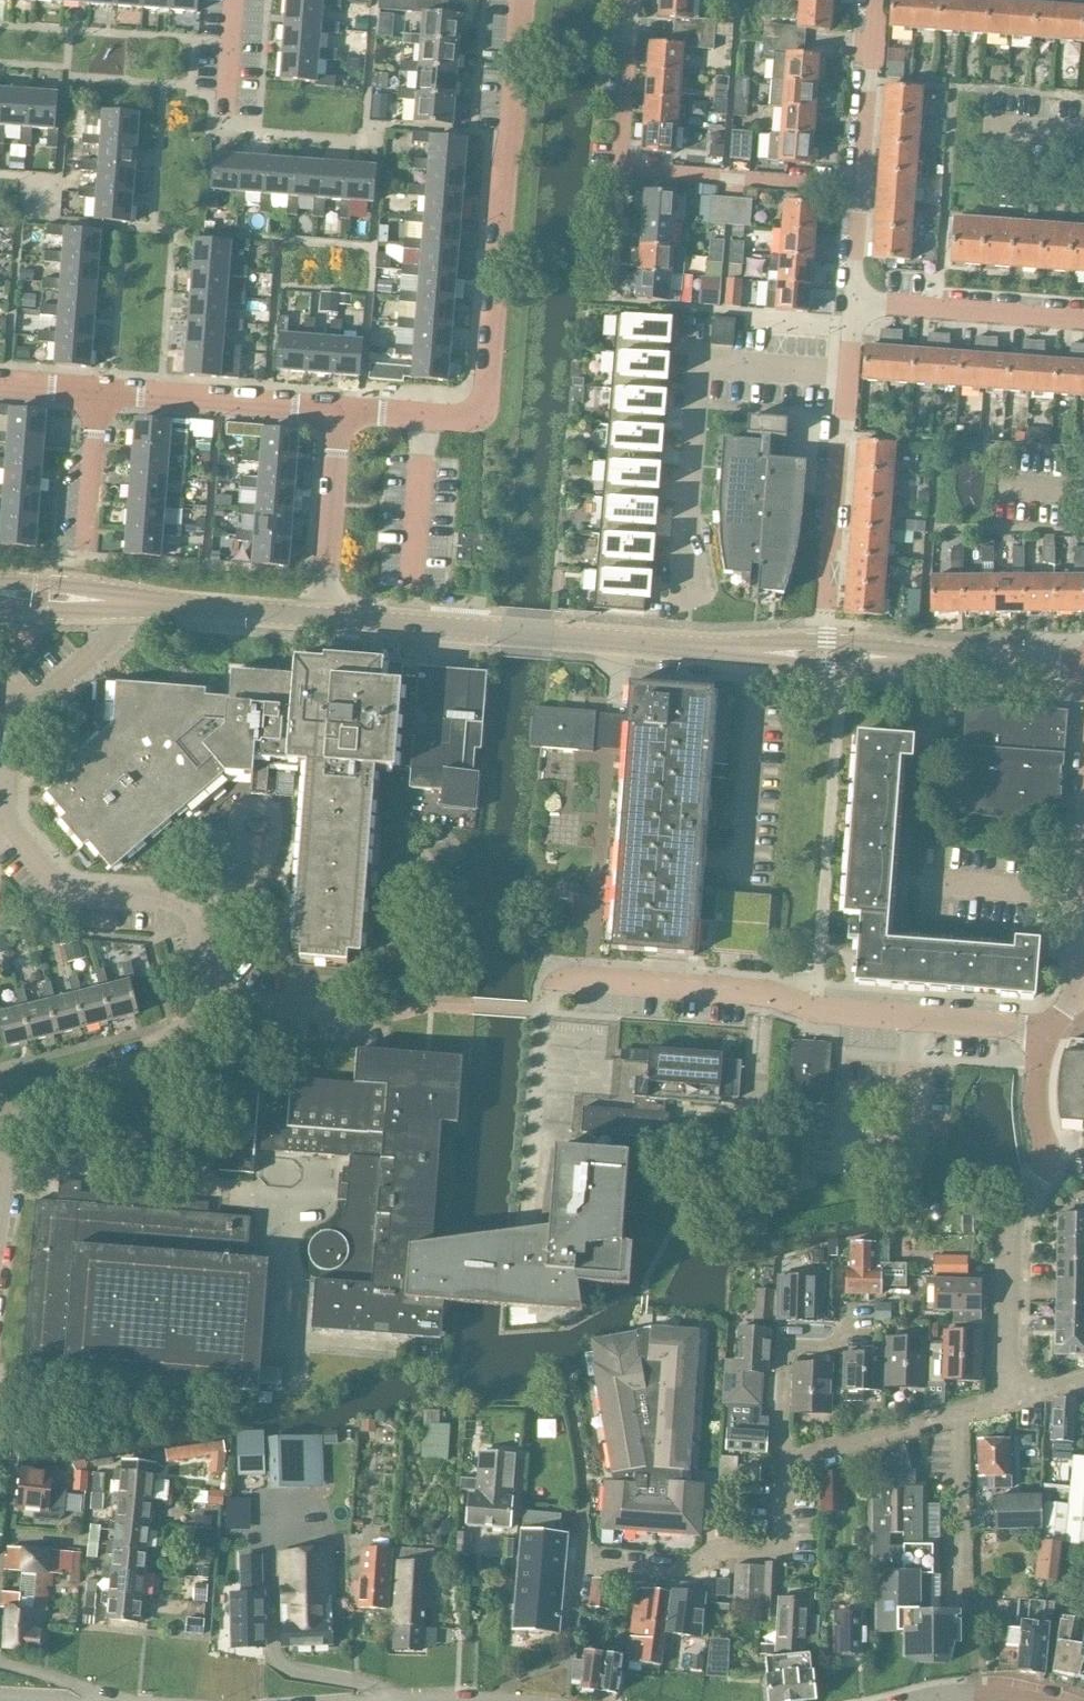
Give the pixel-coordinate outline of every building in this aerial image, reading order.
[(143,8),(171,10),(171,0),(144,0),(143,8)] [(171,10),(197,12),(198,0),(171,0),(171,10)] [(285,25),(320,27),(320,32),(339,34),(340,23),(321,22),(322,6),(323,6),(323,1),(314,0),(287,0),(285,25)] [(394,10),(395,0),(380,0),(380,8),(394,10)] [(394,10),(409,11),(409,0),(395,0),(394,10)] [(409,11),(423,12),(424,0),(409,0),(409,11)] [(422,35),(422,38),(460,42),(462,15),(449,13),(437,13),(437,0),(424,0),(423,12),(424,12),(422,35)] [(449,13),(450,0),(437,0),(437,13),(449,13)] [(674,32),(715,35),(716,20),(691,18),(692,0),(664,0),(663,5),(661,6),(661,17),(675,18),(674,32)] [(724,12),(734,13),(735,1),(725,0),(724,12)] [(830,3),(801,0),(799,27),(799,28),(805,29),(805,28),(830,30),(830,28),(829,28),(829,16),(831,15),(832,4),(830,3)] [(915,30),(917,0),(892,0),(890,28),(915,30)] [(915,30),(939,32),(941,0),(917,0),(915,30)] [(939,32),(963,33),(965,0),(941,0),(939,32)] [(963,33),(987,35),(989,1),(980,0),(965,0),(963,33)] [(987,35),(1011,37),(1013,0),(1001,0),(1001,2),(989,1),(987,35)] [(1011,37),(1035,38),(1036,5),(1025,4),(1025,0),(1013,0),(1011,37)] [(1035,38),(1058,40),(1061,0),(1050,0),(1049,5),(1036,5),(1035,38)] [(1058,40),(1083,42),(1083,22),(1083,8),(1072,7),(1072,0),(1061,0),(1058,40)] [(378,23),(377,35),(392,36),(394,24),(378,23)] [(764,24),(763,38),(777,39),(804,42),(805,29),(799,28),(799,27),(764,24)] [(285,25),(283,51),(319,54),(318,59),(337,61),(338,50),(319,48),(320,32),(320,27),(285,25)] [(649,70),(651,70),(680,73),(682,46),(714,48),(715,35),(674,32),(674,44),(651,42),(651,45),(653,45),(652,57),(650,57),(649,70)] [(421,44),(420,62),(419,66),(458,69),(460,42),(422,38),(422,35),(403,33),(403,43),(421,44)] [(763,38),(762,53),(764,53),(764,61),(774,62),(773,80),(786,81),(817,83),(817,82),(815,82),(816,67),(818,68),(819,56),(803,55),(804,42),(777,39),(763,38)] [(317,75),(318,59),(319,54),(283,51),(281,79),(315,81),(315,85),(335,87),(336,76),(317,75)] [(417,90),(417,94),(455,97),(458,69),(419,66),(420,62),(401,61),(400,70),(419,72),(417,90)] [(886,62),(886,75),(886,77),(903,79),(904,63),(886,62)] [(647,96),(649,96),(678,99),(680,73),(651,70),(650,84),(648,84),(647,96)] [(773,82),(771,106),(784,107),(815,110),(815,108),(813,108),(814,95),(816,95),(817,83),(786,81),(786,83),(773,82)] [(886,87),(884,115),(925,118),(926,107),(921,106),(922,90),(886,87)] [(4,144),(5,125),(8,89),(0,89),(0,144),(4,144)] [(8,89),(5,125),(22,126),(20,145),(30,146),(32,127),(34,91),(8,89)] [(453,126),(455,97),(417,94),(417,90),(399,89),(398,98),(417,100),(415,123),(453,126)] [(34,91),(32,127),(48,128),(47,147),(57,148),(59,127),(55,127),(58,93),(34,91)] [(715,92),(714,103),(727,104),(728,93),(715,92)] [(371,113),(383,113),(384,95),(372,94),(371,113)] [(735,94),(735,105),(747,106),(748,95),(735,94)] [(646,123),(646,124),(676,126),(678,99),(649,96),(647,110),(646,110),(645,123),(646,123)] [(713,115),(726,116),(727,104),(714,103),(713,115)] [(735,105),(734,116),(746,117),(747,106),(735,105)] [(84,125),(85,117),(103,118),(102,135),(139,138),(140,115),(105,112),(106,108),(86,107),(86,108),(71,107),(70,124),(84,125)] [(784,107),(782,134),(813,137),(813,135),(811,135),(812,123),(814,123),(815,110),(784,107)] [(884,115),(881,146),(918,149),(919,131),(924,131),(925,118),(884,115)] [(674,152),(676,126),(646,124),(645,138),(644,138),(643,150),(674,152)] [(733,130),(730,159),(750,160),(752,132),(733,130)] [(414,132),(413,141),(431,142),(429,160),(429,165),(465,167),(468,141),(433,138),(434,134),(414,132)] [(101,146),(100,161),(137,164),(139,138),(102,135),(84,134),(83,144),(101,146)] [(771,135),(769,161),(780,161),(787,162),(811,163),(811,162),(809,161),(810,148),(812,148),(813,137),(782,134),(782,135),(771,135)] [(724,145),(711,144),(710,155),(723,156),(724,145)] [(881,146),(879,174),(920,177),(921,164),(917,164),(918,149),(881,146)] [(209,187),(207,207),(218,207),(219,207),(220,189),(236,191),(241,191),(244,155),(215,153),(213,187),(209,187)] [(236,191),(235,209),(239,209),(245,210),(246,192),(262,193),(267,193),(270,157),(244,155),(241,191),(236,191)] [(262,193),(261,211),(271,212),(273,194),(289,195),(294,195),(297,159),(270,157),(267,193),(262,193)] [(412,158),(411,168),(429,169),(427,186),(427,191),(463,194),(465,167),(429,165),(429,160),(412,158)] [(289,195),(288,213),(299,214),(300,196),(316,197),(321,197),(325,161),(297,159),(294,195),(289,195)] [(99,171),(98,188),(135,191),(137,164),(100,161),(82,160),(81,170),(99,171)] [(316,197),(314,215),(325,216),(326,198),(342,199),(342,201),(343,199),(349,199),(351,163),(325,161),(321,197),(316,197)] [(342,201),(340,217),(352,218),(353,200),(374,202),(376,165),(351,163),(349,199),(343,199),(342,201)] [(879,174),(877,202),(913,205),(915,188),(920,188),(920,177),(879,174)] [(410,185),(409,194),(426,196),(425,212),(425,218),(461,221),(463,194),(427,191),(427,186),(410,185)] [(694,196),(710,197),(716,197),(717,186),(695,185),(694,196)] [(97,199),(95,220),(132,223),(135,191),(98,188),(80,187),(79,197),(97,199)] [(747,190),(746,199),(752,200),(756,201),(757,191),(747,190)] [(645,207),(644,218),(675,221),(677,194),(646,191),(646,193),(647,193),(646,207),(645,207)] [(746,199),(716,197),(710,197),(708,223),(728,224),(750,226),(752,200),(746,199)] [(784,202),(782,230),(814,232),(814,231),(812,231),(813,216),(815,216),(816,205),(784,202)] [(877,202),(875,230),(916,232),(917,221),(912,220),(913,205),(877,202)] [(1028,218),(1037,218),(1038,207),(1028,206),(1028,218)] [(407,211),(407,221),(424,223),(423,239),(424,244),(458,246),(459,246),(461,221),(425,218),(425,212),(407,211)] [(643,234),(642,245),(643,245),(673,247),(675,221),(644,218),(644,220),(645,220),(644,233),(643,234)] [(66,236),(64,252),(64,258),(100,261),(102,233),(67,230),(68,226),(48,225),(47,234),(66,236)] [(982,261),(989,261),(991,227),(955,225),(952,263),(954,263),(954,259),(965,260),(964,264),(982,266),(982,261)] [(991,227),(989,261),(995,262),(994,267),(1012,268),(1013,263),(1019,263),(1021,230),(991,227)] [(782,230),(780,256),(770,255),(812,259),(812,257),(810,257),(811,243),(813,243),(814,232),(782,230)] [(873,258),(894,259),(909,260),(910,242),(915,243),(916,232),(875,230),(873,258)] [(1021,230),(1019,263),(1025,264),(1024,269),(1041,270),(1041,265),(1047,266),(1050,232),(1021,230)] [(1050,232),(1047,266),(1054,266),(1053,271),(1069,273),(1070,268),(1077,268),(1079,234),(1050,232)] [(405,244),(404,248),(422,249),(421,266),(421,271),(457,274),(459,246),(458,246),(424,244),(423,239),(405,237),(405,244)] [(196,240),(194,266),(230,269),(230,265),(231,248),(250,250),(251,241),(231,239),(231,243),(196,240)] [(710,240),(709,251),(723,253),(724,241),(710,240)] [(731,242),(730,253),(743,254),(744,243),(731,242)] [(641,261),(640,271),(642,272),(671,274),(684,275),(686,248),(673,247),(643,245),(642,260),(641,261)] [(64,263),(62,279),(63,279),(62,284),(98,286),(100,261),(64,258),(64,252),(46,251),(45,261),(64,263)] [(709,263),(722,264),(723,253),(709,251),(709,263)] [(730,253),(729,265),(743,266),(743,254),(730,253)] [(779,273),(778,282),(810,285),(810,284),(807,284),(809,269),(811,270),(812,259),(770,255),(769,255),(768,272),(779,273)] [(403,264),(402,275),(420,277),(419,292),(419,298),(455,302),(457,274),(421,271),(421,266),(403,264)] [(194,266),(192,293),(228,296),(228,292),(229,276),(248,277),(249,267),(230,265),(230,269),(194,266)] [(639,286),(638,299),(668,302),(679,302),(680,292),(669,291),(671,274),(642,272),(640,287),(639,286)] [(705,303),(705,305),(719,306),(719,304),(720,293),(721,279),(707,277),(706,292),(705,303)] [(60,305),(58,305),(60,306),(60,311),(96,314),(98,286),(62,284),(63,279),(62,279),(44,278),(43,288),(61,290),(60,305)] [(728,279),(727,293),(741,294),(742,280),(728,279)] [(765,309),(777,310),(807,312),(807,310),(805,309),(806,296),(809,296),(810,285),(778,282),(767,282),(765,309)] [(401,291),(400,301),(418,303),(417,319),(417,324),(453,327),(455,302),(419,298),(419,292),(401,291)] [(192,293),(190,320),(226,322),(226,318),(227,302),(246,303),(247,293),(228,292),(228,296),(192,293)] [(726,305),(726,306),(740,307),(740,306),(741,294),(727,293),(726,305)] [(59,316),(58,332),(58,338),(94,342),(96,314),(60,311),(60,306),(58,305),(42,304),(41,314),(59,316)] [(617,315),(614,352),(665,356),(666,343),(671,344),(673,319),(617,315)] [(279,370),(307,372),(310,337),(304,336),(288,335),(289,317),(279,316),(277,335),(282,336),(279,370)] [(190,320),(188,347),(223,350),(223,344),(224,344),(225,329),(244,330),(244,325),(244,321),(244,320),(226,318),(226,322),(190,320)] [(310,337),(307,372),(334,375),(336,339),(331,338),(314,337),(316,319),(306,318),(304,336),(310,337)] [(399,318),(398,328),(416,330),(415,346),(414,351),(451,354),(453,327),(417,324),(417,319),(399,318)] [(711,345),(733,347),(735,320),(713,318),(711,345)] [(336,339),(334,375),(360,377),(363,341),(341,339),(342,321),(332,320),(331,338),(336,339)] [(244,321),(244,325),(245,325),(245,329),(256,330),(257,321),(244,321)] [(867,346),(865,380),(889,382),(893,330),(882,330),(879,347),(867,346)] [(893,330),(889,382),(913,384),(915,350),(902,349),(902,331),(893,330)] [(57,343),(56,360),(56,364),(92,367),(94,342),(58,338),(58,332),(40,331),(39,342),(57,343)] [(915,350),(913,384),(937,386),(940,334),(930,333),(927,351),(915,350)] [(940,334),(937,386),(961,387),(963,354),(950,353),(949,335),(940,334)] [(963,354),(961,387),(985,389),(988,338),(977,337),(974,355),(963,354)] [(988,338),(985,389),(1008,391),(1010,357),(998,356),(997,338),(988,338)] [(1010,357),(1008,391),(1032,393),(1036,341),(1024,341),(1021,358),(1010,357)] [(1036,341),(1032,393),(1056,395),(1059,361),(1045,360),(1045,342),(1036,341)] [(188,347),(186,374),(240,378),(242,347),(224,345),(224,344),(223,344),(223,350),(188,347)] [(371,377),(371,380),(405,383),(405,380),(405,377),(412,378),(448,381),(451,354),(414,351),(415,346),(397,344),(396,355),(414,356),(413,368),(406,368),(372,365),(371,377)] [(1059,361),(1056,395),(1080,396),(1083,345),(1072,344),(1069,362),(1059,361)] [(614,352),(611,389),(662,393),(663,380),(668,381),(670,357),(665,356),(614,352)] [(611,389),(608,425),(659,429),(660,417),(665,417),(667,393),(662,393),(611,389)] [(8,432),(8,438),(45,441),(47,412),(13,410),(13,407),(0,406),(0,415),(10,416),(9,432),(8,432)] [(759,592),(784,594),(789,578),(794,562),(797,546),(791,545),(792,534),(800,534),(802,519),(803,505),(804,490),(807,461),(785,460),(788,420),(749,417),(747,434),(761,435),(761,442),(724,439),(721,469),(730,470),(729,482),(720,481),(719,498),(719,512),(727,512),(726,524),(719,524),(721,542),(723,559),(725,573),(750,575),(750,578),(751,578),(752,565),(760,566),(758,595),(759,595),(759,592)] [(135,419),(133,447),(170,450),(170,445),(172,428),(190,430),(191,420),(170,418),(170,422),(135,419)] [(263,435),(262,452),(261,457),(297,460),(300,432),(265,430),(265,426),(228,423),(227,432),(263,435)] [(608,425),(605,462),(656,466),(657,453),(662,454),(664,429),(659,429),(608,425)] [(1007,439),(1023,441),(1024,429),(1008,427),(1007,439)] [(6,458),(6,464),(43,467),(45,441),(8,438),(8,432),(0,431),(0,442),(8,442),(7,458),(6,458)] [(859,442),(856,470),(896,474),(898,474),(898,463),(894,461),(895,445),(859,442)] [(133,447),(131,474),(168,477),(168,471),(170,455),(188,456),(188,446),(170,445),(170,450),(133,447)] [(261,462),(259,478),(259,483),(295,486),(297,460),(261,457),(262,452),(244,450),(243,461),(261,462)] [(4,486),(5,490),(41,493),(43,467),(6,464),(6,458),(0,458),(0,469),(6,469),(5,486),(4,486)] [(605,462),(602,498),(653,502),(654,490),(659,490),(661,466),(656,466),(605,462)] [(856,470),(854,501),(889,504),(891,504),(892,484),(897,484),(898,474),(896,474),(856,470)] [(131,474),(129,500),(166,503),(166,498),(167,482),(185,483),(186,472),(168,471),(168,477),(131,474)] [(257,505),(257,509),(293,512),(295,486),(259,483),(259,478),(241,477),(240,487),(259,489),(257,505)] [(2,512),(2,517),(39,521),(41,493),(5,490),(4,486),(0,485),(0,495),(4,496),(3,512),(2,512)] [(129,500),(127,527),(163,530),(164,525),(165,508),(183,510),(184,499),(166,498),(166,503),(129,500)] [(602,498),(600,534),(651,538),(651,526),(656,526),(658,502),(653,502),(602,498)] [(854,501),(852,529),(892,532),(893,532),(894,519),(890,519),(891,504),(889,504),(854,501)] [(256,516),(255,531),(255,536),(291,539),(293,512),(257,509),(257,505),(239,503),(238,514),(256,516)] [(39,521),(2,517),(2,512),(0,512),(0,522),(2,522),(0,544),(37,547),(39,521)] [(901,521),(900,531),(906,532),(925,533),(926,522),(901,521)] [(127,527),(125,554),(161,557),(163,535),(181,536),(182,526),(164,525),(163,530),(127,527)] [(852,529),(850,557),(885,560),(886,560),(888,542),(893,541),(893,532),(892,532),(852,529)] [(255,542),(253,564),(289,567),(291,539),(255,536),(255,531),(237,530),(236,541),(255,542)] [(486,534),(459,533),(458,547),(485,548),(486,534)] [(600,534),(597,570),(648,574),(649,562),(654,562),(656,538),(651,538),(600,534)] [(932,577),(932,613),(962,612),(963,577),(963,547),(951,547),(951,577),(932,577)] [(1024,547),(1012,547),(1012,571),(1012,577),(1024,577),(1024,571),(1024,547)] [(1074,547),(1074,562),(1083,564),(1083,547),(1074,547)] [(470,562),(471,549),(458,548),(457,561),(470,562)] [(994,548),(982,548),(982,561),(982,577),(993,577),(994,561),(994,548)] [(1043,548),(1043,563),(1055,566),(1055,548),(1043,548)] [(850,557),(848,586),(889,588),(890,576),(885,574),(886,560),(885,560),(850,557)] [(645,612),(646,598),(651,599),(653,575),(648,574),(597,570),(594,608),(645,612)] [(913,577),(911,589),(921,590),(922,578),(913,577)] [(963,577),(962,612),(993,612),(993,577),(982,577),(963,577)] [(1012,577),(993,577),(993,612),(1025,612),(1025,577),(1024,577),(1012,577)] [(1025,577),(1025,612),(1055,612),(1055,577),(1025,577)] [(1055,577),(1055,612),(1083,612),(1083,577),(1055,577)] [(846,612),(868,614),(882,615),(883,599),(888,598),(889,588),(848,586),(846,612)] [(921,590),(911,589),(907,589),(906,619),(919,620),(921,590)] [(62,782),(48,794),(67,816),(62,820),(85,847),(90,843),(113,870),(187,807),(194,816),(205,806),(226,788),(218,780),(227,773),(253,775),(253,779),(269,781),(270,765),(307,768),(293,948),(313,950),(313,961),(348,963),(349,953),(362,954),(368,870),(373,870),(377,817),(372,817),(376,768),(411,771),(410,788),(443,790),(442,808),(477,811),(480,773),(474,772),(476,749),(482,750),(488,673),(295,657),(294,675),(232,670),(230,699),(214,697),(207,697),(207,690),(99,682),(96,723),(105,733),(56,775),(62,782)] [(533,706),(530,746),(541,746),(545,747),(545,745),(576,747),(577,747),(577,749),(594,751),(594,746),(626,748),(625,756),(629,756),(628,758),(628,768),(624,768),(623,785),(627,786),(626,797),(622,797),(621,816),(625,816),(624,828),(620,828),(619,846),(622,846),(622,859),(618,858),(616,877),(620,878),(619,888),(615,888),(614,907),(618,907),(617,919),(613,918),(612,950),(643,952),(659,953),(694,955),(695,945),(706,946),(713,946),(713,951),(718,952),(729,953),(733,953),(767,956),(768,956),(770,925),(772,897),(772,896),(747,894),(727,892),(717,891),(714,920),(714,921),(697,920),(709,749),(706,749),(707,738),(710,738),(712,719),(709,719),(710,707),(713,707),(715,690),(672,687),(630,684),(627,722),(617,721),(618,712),(607,711),(605,711),(604,720),(595,720),(596,711),(547,707),(533,706)] [(1056,821),(1065,713),(968,705),(959,813),(1024,818),(1056,821)] [(860,915),(858,942),(856,967),(852,967),(852,973),(855,973),(855,983),(1035,997),(1039,941),(1015,939),(1014,951),(886,941),(887,933),(900,758),(911,759),(913,738),(858,733),(857,737),(863,737),(862,754),(856,753),(854,786),(860,786),(858,803),(853,802),(852,808),(858,809),(857,824),(851,824),(848,857),(854,858),(853,874),(847,873),(847,880),(852,880),(851,895),(846,895),(844,914),(860,915)] [(105,988),(114,1021),(140,1014),(132,982),(136,980),(132,962),(123,964),(128,982),(110,987),(105,988)] [(79,995),(87,1028),(114,1021),(105,988),(110,987),(105,968),(96,971),(101,989),(83,993),(79,995)] [(52,1001),(60,1034),(87,1028),(79,995),(83,993),(78,975),(70,977),(74,996),(56,1000),(52,1001)] [(25,1008),(33,1041),(60,1034),(52,1001),(56,1000),(51,982),(43,984),(47,1003),(29,1007),(25,1008)] [(6,1048),(33,1041),(25,1008),(29,1007),(25,989),(16,991),(21,1009),(0,1014),(0,1023),(6,1048)] [(1063,1131),(1083,1132),(1083,1040),(1071,1039),(1066,1048),(1063,1058),(1060,1068),(1059,1079),(1058,1089),(1058,1100),(1059,1110),(1061,1120),(1063,1131)] [(791,1040),(787,1100),(787,1102),(826,1105),(827,1092),(834,1092),(836,1071),(828,1071),(830,1043),(791,1040)] [(668,1138),(670,1114),(665,1113),(666,1100),(671,1100),(720,1104),(721,1096),(739,1098),(742,1061),(723,1060),(724,1055),(650,1049),(649,1075),(644,1074),(643,1079),(636,1079),(634,1111),(584,1107),(583,1132),(668,1138)] [(227,1074),(220,1171),(221,1171),(253,1173),(255,1149),(351,1157),(350,1168),(350,1169),(344,1168),(343,1168),(343,1174),(340,1174),(338,1200),(347,1201),(347,1206),(346,1212),(344,1218),(340,1222),(335,1232),(334,1233),(331,1233),(327,1233),(324,1233),(321,1234),(318,1236),(315,1238),(313,1241),(311,1244),(310,1247),(309,1250),(309,1254),(310,1257),(311,1260),(312,1263),(314,1266),(317,1268),(319,1270),(322,1271),(319,1281),(319,1282),(318,1281),(316,1281),(314,1309),(313,1324),(312,1331),(314,1331),(361,1334),(412,1338),(441,1341),(444,1308),(444,1303),(445,1303),(454,1304),(454,1303),(502,1307),(509,1307),(580,1313),(580,1314),(583,1314),(579,1284),(619,1287),(630,1288),(634,1246),(623,1242),(630,1154),(613,1153),(558,1149),(556,1149),(551,1220),(516,1227),(508,1229),(449,1241),(434,1244),(433,1244),(442,1123),(443,1123),(458,1124),(458,1123),(463,1059),(463,1058),(389,1053),(380,1052),(358,1050),(358,1052),(355,1084),(293,1079),(291,1079),(291,1085),(262,1083),(261,1083),(262,1077),(228,1074),(227,1074)] [(654,1156),(653,1168),(665,1168),(666,1156),(654,1156)] [(25,1361),(25,1365),(68,1368),(67,1377),(261,1392),(271,1262),(249,1261),(252,1219),(81,1205),(80,1193),(63,1193),(61,1204),(52,1203),(38,1202),(33,1268),(36,1268),(29,1361),(25,1361)] [(1058,1236),(1083,1236),(1083,1215),(1059,1214),(1058,1236)] [(1057,1258),(1083,1259),(1083,1236),(1058,1236),(1057,1258)] [(845,1268),(845,1269),(846,1293),(864,1294),(864,1298),(871,1298),(871,1294),(881,1294),(881,1287),(907,1287),(907,1264),(882,1264),(882,1266),(877,1266),(877,1242),(850,1242),(850,1268),(845,1268)] [(816,1253),(816,1264),(828,1264),(827,1253),(816,1253)] [(934,1276),(951,1276),(968,1276),(968,1257),(934,1257),(934,1276)] [(1057,1281),(1083,1281),(1083,1259),(1057,1258),(1057,1281)] [(815,1322),(817,1277),(779,1275),(778,1320),(815,1322)] [(927,1280),(926,1309),(980,1310),(980,1281),(927,1280)] [(1056,1302),(1083,1303),(1083,1281),(1057,1281),(1056,1302)] [(772,1320),(773,1293),(757,1291),(756,1319),(772,1320)] [(1055,1325),(1083,1326),(1083,1303),(1056,1302),(1055,1325)] [(1054,1353),(1083,1354),(1083,1326),(1055,1325),(1054,1353)] [(700,1538),(703,1485),(688,1484),(699,1333),(652,1329),(651,1335),(595,1345),(599,1365),(594,1366),(614,1484),(605,1484),(602,1531),(700,1538)] [(726,1360),(723,1403),(728,1404),(733,1404),(735,1387),(761,1389),(763,1389),(764,1373),(768,1373),(771,1331),(738,1329),(736,1361),(726,1360)] [(930,1344),(929,1382),(945,1382),(945,1375),(981,1376),(982,1332),(982,1331),(944,1331),(944,1344),(930,1344)] [(924,1386),(926,1340),(888,1338),(887,1385),(924,1386)] [(845,1353),(844,1390),(844,1401),(863,1402),(863,1390),(882,1391),(884,1348),(864,1348),(863,1353),(845,1353)] [(830,1412),(832,1365),(795,1363),(793,1411),(830,1412)] [(1053,1442),(1052,1460),(1072,1461),(1072,1459),(1076,1402),(1056,1400),(1053,1442)] [(728,1404),(725,1450),(728,1450),(767,1452),(767,1451),(769,1418),(749,1417),(749,1405),(733,1404),(728,1404)] [(448,1460),(450,1426),(424,1425),(422,1459),(448,1460)] [(310,1438),(269,1440),(271,1485),(271,1488),(279,1488),(311,1487),(310,1438)] [(1011,1440),(980,1440),(981,1477),(994,1477),(994,1490),(1012,1489),(1012,1485),(1011,1440)] [(226,1453),(224,1441),(165,1449),(167,1462),(226,1453)] [(265,1446),(237,1447),(238,1475),(266,1474),(265,1446)] [(918,1468),(914,1469),(907,1446),(878,1454),(878,1497),(870,1497),(870,1533),(872,1533),(873,1574),(874,1574),(934,1574),(934,1541),(927,1541),(927,1533),(928,1483),(918,1483),(918,1468)] [(461,1478),(460,1490),(477,1491),(477,1487),(513,1489),(515,1457),(480,1454),(478,1479),(461,1478)] [(1040,1541),(1041,1541),(1066,1543),(1074,1544),(1083,1545),(1083,1460),(1075,1459),(1072,1486),(1070,1486),(1068,1503),(1043,1501),(1043,1503),(1040,1541)] [(85,1461),(72,1463),(76,1471),(74,1489),(82,1490),(86,1491),(87,1473),(87,1471),(85,1461)] [(741,1466),(741,1482),(760,1482),(761,1467),(741,1466)] [(23,1470),(20,1508),(34,1509),(34,1519),(57,1521),(64,1515),(67,1488),(50,1487),(51,1473),(23,1470)] [(114,1493),(113,1496),(120,1497),(120,1495),(124,1495),(124,1497),(152,1500),(155,1475),(128,1472),(128,1471),(116,1470),(115,1479),(121,1480),(120,1494),(114,1493)] [(94,1472),(92,1494),(104,1495),(106,1473),(94,1472)] [(821,1512),(822,1512),(845,1511),(845,1472),(820,1472),(821,1512)] [(1044,1483),(1043,1501),(1068,1503),(1070,1486),(1044,1483)] [(470,1495),(468,1526),(509,1529),(513,1489),(477,1487),(477,1491),(476,1495),(470,1495)] [(72,1489),(71,1499),(81,1500),(82,1490),(74,1489),(72,1489)] [(208,1504),(224,1505),(225,1492),(209,1490),(208,1504)] [(104,1495),(92,1494),(91,1509),(103,1510),(104,1495)] [(111,1518),(111,1521),(117,1522),(117,1520),(122,1521),(121,1522),(150,1525),(152,1500),(124,1497),(124,1495),(120,1495),(120,1497),(113,1496),(112,1505),(119,1506),(118,1519),(111,1518)] [(1040,1497),(997,1498),(997,1530),(1038,1529),(1041,1529),(1040,1508),(1040,1497)] [(522,1533),(514,1630),(559,1633),(567,1536),(558,1536),(560,1517),(526,1514),(524,1533),(522,1533)] [(109,1542),(108,1545),(115,1546),(115,1544),(119,1545),(119,1546),(148,1549),(150,1525),(121,1522),(122,1521),(117,1520),(117,1522),(111,1521),(110,1529),(116,1529),(115,1542),(109,1542)] [(91,1524),(89,1543),(99,1544),(101,1526),(91,1524)] [(193,1548),(208,1549),(211,1549),(212,1531),(194,1529),(193,1548)] [(457,1532),(456,1546),(470,1547),(471,1532),(457,1532)] [(88,1547),(87,1557),(97,1558),(99,1544),(89,1543),(88,1547)] [(106,1567),(106,1570),(112,1570),(112,1569),(117,1569),(117,1571),(145,1573),(148,1549),(119,1546),(119,1545),(115,1544),(115,1546),(108,1545),(107,1554),(114,1554),(112,1568),(106,1567)] [(1062,1583),(1065,1547),(1041,1545),(1038,1581),(1062,1583)] [(386,1588),(389,1550),(364,1548),(359,1608),(388,1610),(390,1588),(386,1588)] [(1,1592),(0,1608),(7,1609),(4,1649),(39,1651),(44,1587),(51,1587),(52,1573),(61,1573),(61,1570),(71,1570),(70,1583),(79,1583),(81,1553),(62,1552),(62,1553),(57,1552),(48,1552),(9,1549),(5,1571),(22,1572),(21,1594),(1,1592)] [(284,1648),(334,1645),(330,1549),(279,1553),(284,1648)] [(394,1561),(390,1626),(396,1627),(396,1626),(424,1628),(425,1606),(431,1606),(435,1551),(410,1550),(395,1549),(394,1561)] [(235,1648),(263,1648),(262,1560),(243,1560),(243,1596),(234,1596),(235,1648)] [(766,1567),(764,1606),(764,1615),(778,1616),(780,1563),(766,1562),(766,1567)] [(735,1604),(748,1605),(750,1566),(737,1565),(735,1604)] [(750,1566),(748,1605),(764,1606),(766,1567),(750,1566)] [(198,1577),(209,1578),(209,1568),(199,1567),(198,1577)] [(104,1591),(103,1594),(110,1595),(110,1593),(114,1593),(114,1595),(143,1598),(145,1573),(117,1571),(117,1569),(112,1569),(112,1570),(106,1570),(105,1578),(111,1579),(110,1592),(104,1591)] [(874,1574),(873,1574),(873,1635),(901,1635),(902,1660),(910,1661),(917,1662),(918,1662),(918,1666),(944,1666),(949,1645),(955,1645),(955,1617),(914,1617),(914,1577),(934,1577),(934,1574),(874,1574)] [(715,1577),(714,1593),(726,1594),(726,1578),(715,1577)] [(591,1607),(610,1609),(612,1582),(595,1580),(591,1607)] [(88,1582),(87,1593),(96,1593),(97,1583),(88,1582)] [(669,1594),(664,1634),(699,1638),(706,1586),(671,1582),(669,1594)] [(194,1601),(203,1602),(206,1602),(208,1585),(195,1584),(194,1601)] [(637,1586),(628,1661),(661,1665),(664,1634),(669,1594),(655,1593),(655,1588),(637,1586)] [(95,1609),(96,1593),(87,1593),(85,1608),(95,1609)] [(141,1623),(143,1598),(114,1595),(114,1593),(110,1593),(110,1595),(103,1594),(102,1603),(109,1603),(108,1619),(141,1623)] [(855,1653),(865,1653),(865,1599),(851,1599),(851,1613),(833,1613),(834,1656),(855,1656),(855,1653)] [(778,1653),(804,1654),(804,1651),(818,1652),(819,1617),(806,1617),(806,1601),(780,1600),(778,1653)] [(1053,1616),(1054,1604),(1039,1603),(1038,1615),(1053,1616)] [(1054,1672),(1076,1678),(1083,1642),(1083,1621),(1062,1617),(1054,1672)] [(188,1619),(187,1635),(204,1636),(205,1620),(188,1619)] [(1021,1622),(1020,1631),(1008,1629),(1007,1647),(1019,1648),(1016,1672),(1045,1675),(1050,1625),(1021,1622)] [(396,1627),(394,1650),(422,1651),(424,1628),(396,1626),(396,1627)] [(1076,1678),(1083,1681),(1083,1642),(1076,1678)] [(760,1655),(774,1655),(775,1645),(761,1644),(760,1655)] [(604,1656),(600,1691),(619,1693),(623,1658),(610,1657),(610,1652),(605,1651),(604,1656)] [(709,1669),(726,1669),(727,1653),(710,1652),(709,1669)] [(573,1681),(582,1682),(582,1689),(600,1691),(604,1656),(586,1654),(584,1664),(575,1663),(573,1681)] [(813,1700),(808,1654),(804,1654),(765,1659),(770,1700),(807,1700),(813,1700)]
